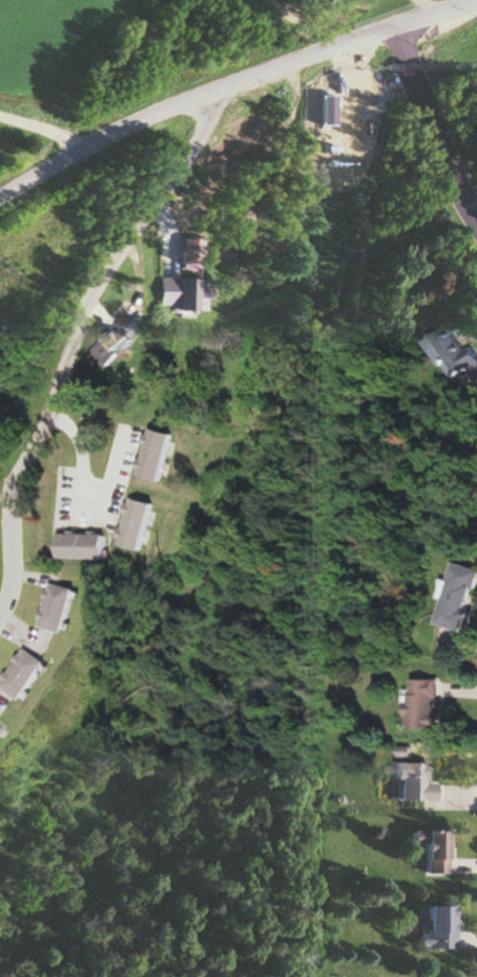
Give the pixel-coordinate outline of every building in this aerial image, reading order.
[(344,122),(344,88),(315,88),(315,131),(324,131),(324,122),(344,122)] [(236,204),(229,199),(220,212),(227,217),(236,204)] [(181,303),(181,312),(200,312),(200,280),(165,280),(165,303),(181,303)] [(87,354),(104,370),(142,329),(126,313),(87,354)] [(470,358),(455,328),(431,340),(450,379),(476,366),(476,355),(470,358)] [(476,581),(476,570),(455,562),(435,624),(461,632),(476,581)] [(39,626),(65,633),(76,590),(50,583),(39,626)] [(24,701),(48,663),(24,648),(0,686),(0,687),(24,701)] [(436,728),(437,680),(410,679),(409,727),(436,728)] [(397,801),(438,802),(438,784),(427,784),(427,763),(398,763),(397,801)] [(426,875),(450,875),(451,832),(414,831),(413,849),(426,849),(426,875)] [(457,950),(457,907),(420,907),(420,950),(457,950)]
